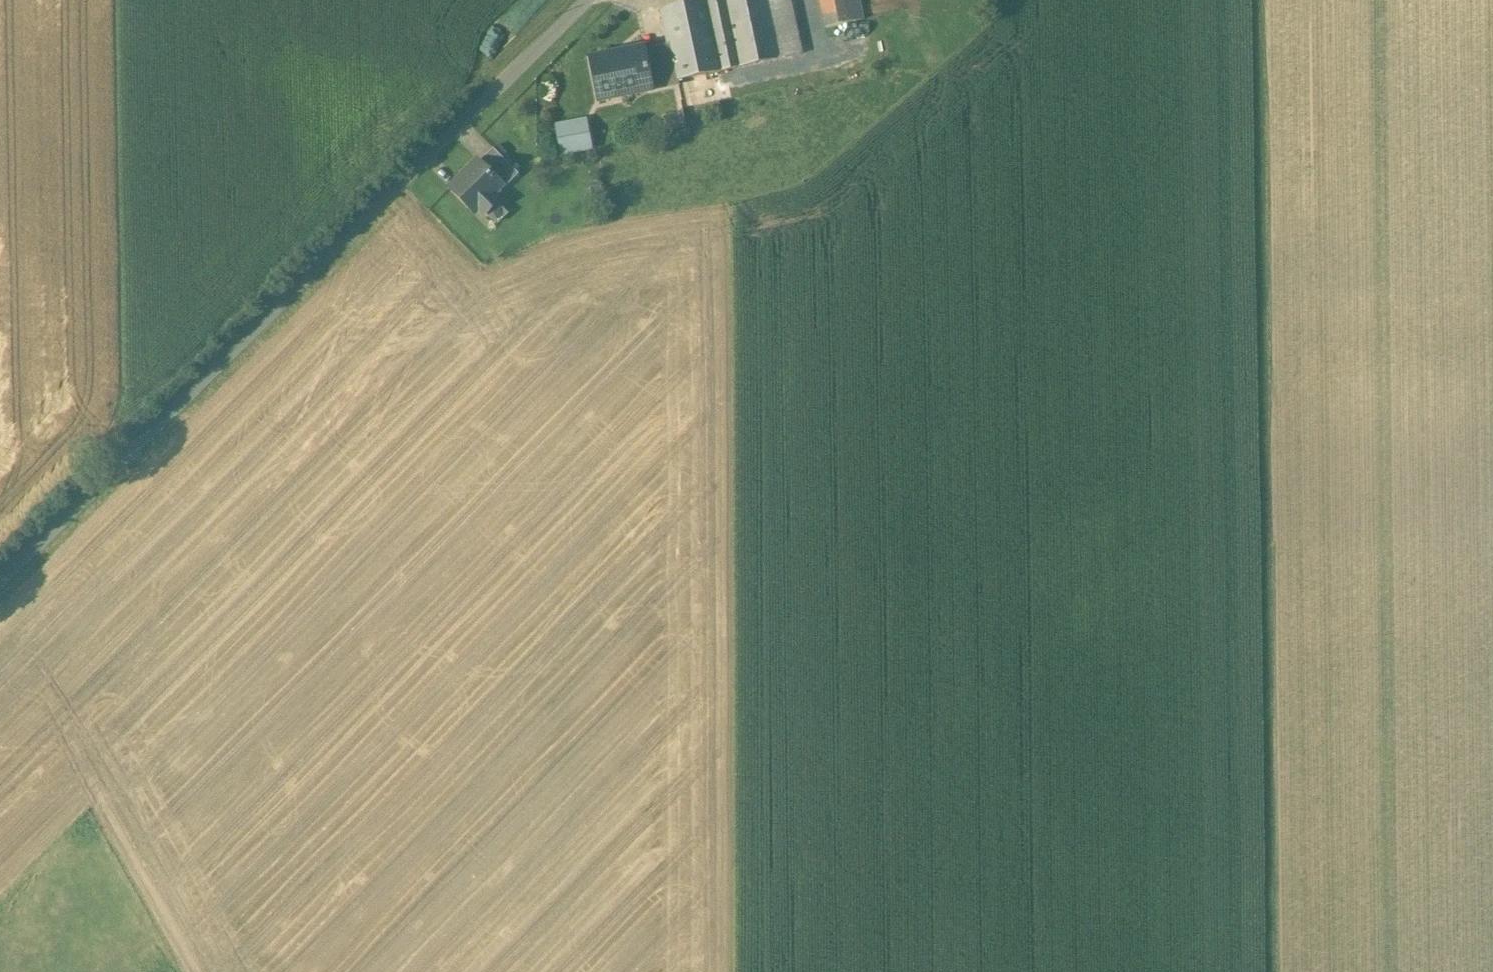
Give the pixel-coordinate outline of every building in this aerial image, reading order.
[(662,9),(671,53),(677,79),(678,79),(722,70),(715,37),(707,0),(705,0),(662,9)] [(715,37),(733,33),(726,0),(707,0),(715,37)] [(733,33),(715,37),(722,70),(779,58),(767,0),(726,0),(733,33)] [(783,0),(767,0),(779,58),(794,55),(783,0)] [(826,26),(863,18),(859,0),(820,0),(826,26)] [(645,48),(599,58),(604,81),(608,98),(654,89),(648,58),(645,48)] [(671,53),(648,58),(654,89),(679,83),(678,79),(677,79),(671,53)] [(568,76),(556,149),(592,155),(604,81),(568,76)] [(520,173),(495,148),(481,162),(503,184),(502,185),(505,188),(520,173)] [(481,162),(472,171),(470,169),(451,188),(475,212),(480,207),(486,214),(499,201),(493,194),(502,185),(503,184),(481,162)]
